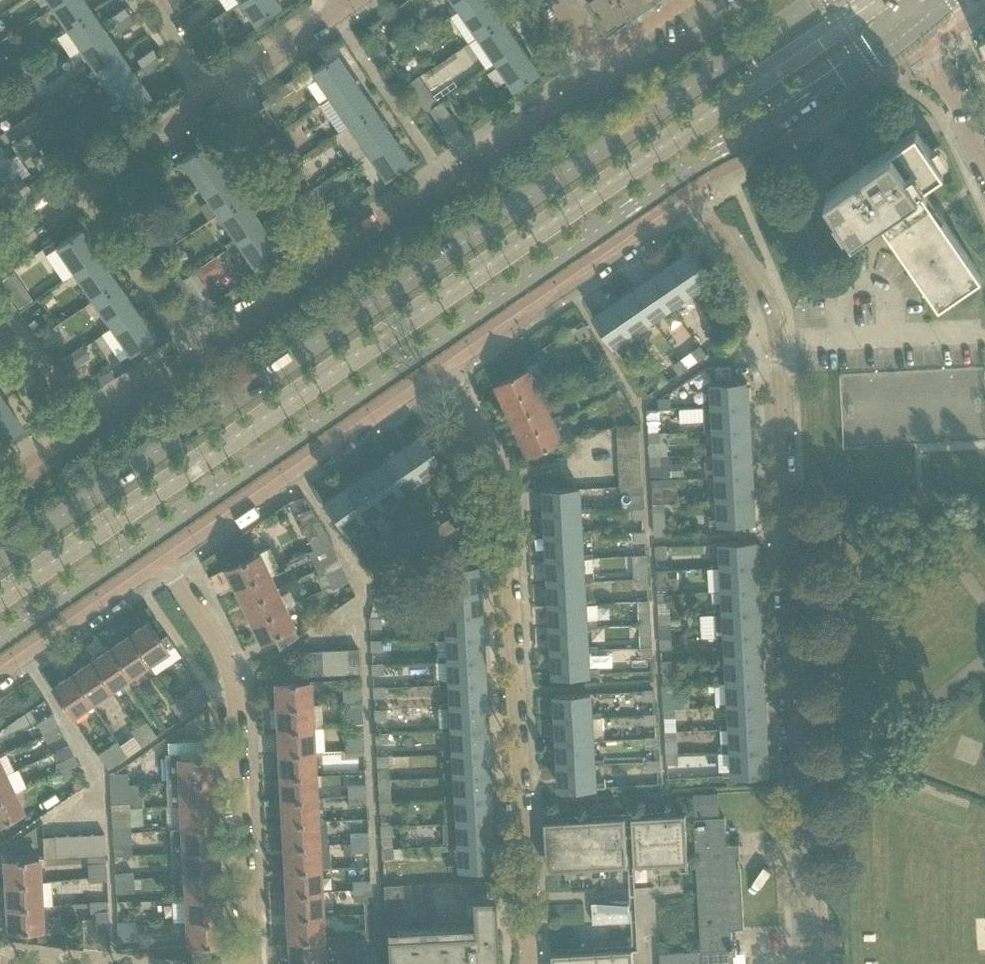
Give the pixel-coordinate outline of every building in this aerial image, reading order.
[(67,28),(91,12),(83,0),(63,0),(53,7),(67,28)] [(240,1),(255,23),(279,6),(275,0),(242,0),(240,1)] [(460,10),(474,0),(454,0),(460,10)] [(479,36),(503,19),(489,0),(474,0),(460,10),(479,36)] [(629,0),(592,0),(609,25),(634,8),(629,0)] [(108,19),(113,27),(129,16),(124,8),(108,19)] [(67,28),(81,49),(105,32),(91,12),(67,28)] [(129,16),(113,27),(118,34),(134,23),(129,16)] [(479,36),(497,63),(521,46),(503,19),(479,36)] [(201,29),(194,34),(200,44),(208,39),(201,29)] [(81,49),(95,70),(119,53),(105,32),(81,49)] [(397,36),(388,42),(392,47),(401,42),(397,36)] [(419,36),(413,40),(421,51),(427,47),(419,36)] [(521,46),(497,63),(515,89),(539,73),(521,46)] [(136,60),(142,69),(158,58),(152,49),(136,60)] [(95,70),(109,90),(133,74),(119,53),(95,70)] [(311,71),(330,98),(354,81),(335,54),(311,71)] [(158,58),(142,69),(146,75),(162,64),(158,58)] [(133,74),(109,90),(124,112),(148,95),(133,74)] [(330,98),(348,125),(372,108),(354,81),(330,98)] [(416,81),(408,87),(423,110),(432,104),(416,81)] [(0,104),(0,114),(9,108),(5,101),(0,104)] [(429,110),(445,134),(457,126),(440,102),(429,110)] [(263,106),(242,121),(259,146),(280,131),(263,106)] [(348,125),(335,134),(353,160),(355,159),(366,151),(368,150),(390,135),(372,108),(348,125)] [(74,116),(60,126),(75,147),(89,138),(82,128),(74,116)] [(935,298),(978,269),(921,186),(944,170),(917,129),(827,191),(854,232),(878,215),(935,298)] [(37,140),(17,154),(21,160),(41,147),(54,166),(67,157),(50,132),(37,140)] [(33,133),(12,147),(17,154),(37,140),(33,133)] [(366,151),(355,159),(355,160),(358,163),(371,183),(382,175),(385,178),(409,162),(390,135),(368,150),(366,151)] [(181,160),(200,187),(224,171),(205,143),(181,160)] [(8,160),(6,157),(7,156),(0,146),(0,165),(8,160)] [(0,165),(0,197),(23,181),(8,160),(0,165)] [(200,187),(218,214),(242,197),(224,171),(200,187)] [(297,201),(312,223),(322,217),(307,195),(297,201)] [(234,238),(236,241),(260,224),(242,197),(218,214),(234,238)] [(260,224),(236,241),(237,242),(255,267),(279,251),(260,224)] [(154,228),(145,235),(151,244),(160,237),(154,228)] [(56,247),(45,255),(62,280),(74,272),(74,273),(98,257),(80,229),(55,246),(56,247)] [(234,238),(225,245),(227,248),(237,242),(236,241),(234,238)] [(690,251),(670,264),(689,292),(696,302),(700,299),(693,289),(709,278),(690,251)] [(74,273),(92,300),(117,283),(98,257),(74,273)] [(215,258),(197,271),(203,280),(222,268),(215,258)] [(670,264),(651,277),(670,305),(677,315),(680,312),(673,302),(689,292),(670,264)] [(181,278),(170,286),(185,309),(196,301),(195,300),(196,300),(197,301),(207,294),(208,294),(209,293),(194,271),(182,279),(181,278)] [(13,272),(0,281),(9,294),(22,285),(13,272)] [(167,283),(169,286),(181,278),(179,275),(167,283)] [(651,277),(632,290),(651,318),(670,305),(651,277)] [(92,300),(111,327),(135,310),(117,283),(92,300)] [(632,290),(613,303),(632,331),(651,318),(632,290)] [(613,303),(594,317),(605,333),(612,344),(619,354),(623,351),(616,341),(632,331),(613,303)] [(109,328),(101,334),(119,360),(121,359),(131,352),(153,337),(135,310),(111,327),(109,328)] [(35,319),(27,325),(32,331),(40,326),(35,319)] [(731,327),(737,335),(744,329),(739,322),(731,327)] [(712,340),(717,348),(725,343),(719,335),(712,340)] [(62,360),(68,371),(90,357),(83,346),(62,360)] [(700,347),(692,352),(698,361),(706,355),(700,347)] [(131,352),(121,359),(128,369),(138,362),(131,352)] [(681,360),(673,365),(679,374),(687,369),(681,360)] [(488,377),(518,456),(557,442),(527,362),(488,377)] [(730,367),(716,367),(717,379),(731,378),(730,367)] [(662,373),(654,378),(660,387),(668,382),(662,373)] [(710,384),(711,408),(748,406),(747,382),(744,382),(728,383),(710,384)] [(670,398),(658,399),(659,409),(671,408),(670,398)] [(0,404),(0,442),(21,427),(4,401),(0,404)] [(711,408),(703,409),(704,431),(712,431),(750,429),(748,406),(711,408)] [(659,409),(647,410),(647,414),(647,421),(658,421),(659,421),(659,409)] [(712,431),(714,454),(751,452),(750,429),(712,431)] [(648,435),(649,457),(668,456),(666,433),(648,435)] [(420,437),(401,449),(421,479),(426,485),(428,483),(422,475),(438,464),(439,464),(420,435),(419,436),(420,437)] [(401,449),(382,462),(402,492),(407,499),(411,497),(406,490),(415,483),(420,480),(421,479),(401,449)] [(714,454),(715,477),(752,475),(751,452),(714,454)] [(649,457),(650,481),(672,480),(671,465),(669,465),(669,457),(668,457),(668,456),(649,457)] [(382,462),(363,476),(383,505),(388,512),(391,510),(386,503),(398,495),(401,493),(402,492),(382,462)] [(715,477),(716,501),(753,499),(752,475),(715,477)] [(363,476),(344,489),(364,518),(369,525),(372,523),(367,516),(377,509),(382,506),(383,505),(363,476)] [(650,481),(652,504),(665,504),(677,503),(676,480),(672,480),(650,481)] [(643,484),(620,485),(622,511),(632,510),(632,508),(645,508),(643,484)] [(544,489),(545,513),(582,511),(581,488),(544,489)] [(324,501),(323,501),(335,518),(344,532),(349,539),(353,536),(357,533),(352,527),(363,519),(364,518),(344,489),(325,502),(324,501)] [(441,507),(454,527),(474,514),(460,494),(441,507)] [(753,499),(716,501),(717,518),(710,519),(710,524),(755,522),(753,499)] [(665,504),(652,504),(653,537),(666,536),(665,504)] [(645,508),(632,508),(632,510),(633,520),(645,519),(645,508)] [(310,509),(296,517),(308,539),(313,550),(329,542),(324,531),(310,509)] [(582,511),(545,513),(546,535),(583,533),(582,511)] [(284,515),(279,518),(279,523),(284,526),(289,523),(289,518),(284,515)] [(438,519),(426,527),(429,531),(438,544),(456,531),(448,518),(440,523),(438,519)] [(429,531),(421,536),(430,549),(438,544),(429,531)] [(646,531),(634,532),(634,543),(647,542),(646,531)] [(546,535),(548,558),(585,556),(583,533),(546,535)] [(417,539),(409,544),(418,557),(426,551),(417,539)] [(718,544),(719,567),(757,565),(756,541),(736,542),(718,544)] [(313,550),(308,552),(318,573),(322,571),(339,563),(329,542),(313,550)] [(409,544),(402,549),(411,562),(418,557),(409,544)] [(654,545),(654,557),(667,557),(667,545),(654,545)] [(226,568),(235,588),(267,573),(278,567),(269,548),(226,568)] [(398,552),(390,557),(399,570),(407,564),(398,552)] [(635,555),(632,556),(633,576),(648,575),(647,554),(635,555)] [(585,556),(548,558),(549,580),(549,583),(586,581),(594,581),(594,572),(586,572),(585,556)] [(390,557),(380,564),(388,577),(399,570),(390,557)] [(339,563),(322,571),(331,589),(348,581),(339,563)] [(720,568),(709,569),(710,591),(721,591),(758,589),(757,565),(719,567),(720,568)] [(456,567),(440,568),(441,587),(441,592),(478,590),(476,566),(456,567)] [(677,569),(657,570),(658,590),(678,589),(677,569)] [(235,588),(243,605),(275,590),(267,573),(235,588)] [(648,575),(633,576),(633,578),(633,579),(635,579),(637,579),(637,589),(649,588),(648,575)] [(586,581),(549,583),(550,602),(587,600),(586,581)] [(397,584),(385,585),(386,596),(398,596),(397,584)] [(721,591),(722,614),(760,612),(758,589),(721,591)] [(243,605),(252,623),(284,608),(275,590),(243,605)] [(430,594),(431,616),(442,615),(479,613),(478,590),(441,592),(433,593),(430,594)] [(669,592),(657,592),(658,604),(670,603),(669,592)] [(372,605),(368,619),(380,619),(388,618),(397,618),(398,618),(397,602),(396,602),(385,603),(384,594),(371,595),(371,596),(372,605)] [(587,600),(550,602),(552,630),(589,628),(597,627),(596,619),(599,619),(598,604),(596,604),(595,600),(587,600)] [(637,601),(638,612),(650,611),(650,601),(637,601)] [(284,608),(252,623),(260,641),(272,635),(279,649),(297,636),(284,608)] [(722,614),(714,614),(716,638),(723,637),(761,635),(760,612),(722,614)] [(479,613),(442,615),(443,639),(480,637),(479,613)] [(670,615),(658,616),(659,639),(672,639),(670,615)] [(380,619),(368,619),(369,629),(370,629),(381,628),(380,619)] [(159,639),(148,622),(129,635),(147,662),(154,672),(179,654),(166,635),(159,639)] [(638,625),(639,635),(652,635),(651,624),(638,625)] [(589,628),(552,630),(553,649),(590,646),(589,628)] [(129,635),(109,648),(128,675),(147,662),(129,635)] [(723,637),(724,660),(762,658),(761,635),(723,637)] [(480,637),(443,639),(444,650),(444,652),(445,661),(481,659),(480,637)] [(672,639),(659,639),(660,650),(661,650),(672,649),(672,639)] [(382,640),(369,641),(370,652),(382,651),(382,640)] [(590,646),(553,649),(554,676),(591,674),(590,646)] [(640,648),(640,658),(653,658),(652,647),(640,648)] [(109,648),(89,662),(108,689),(128,675),(109,648)] [(358,673),(357,648),(344,649),(345,673),(358,673)] [(321,675),(334,674),(332,649),(320,650),(321,675)] [(345,673),(344,649),(332,649),(334,674),(345,673)] [(309,675),(321,675),(320,650),(308,650),(309,675)] [(724,660),(726,683),(763,681),(762,658),(724,660)] [(481,659),(445,661),(446,685),(483,683),(481,659)] [(661,661),(661,673),(662,673),(673,672),(673,661),(661,661)] [(89,662),(71,674),(90,702),(90,701),(101,694),(108,689),(89,662)] [(383,663),(371,664),(371,675),(384,674),(383,663)] [(71,674),(51,688),(63,704),(70,715),(90,702),(71,674)] [(275,683),(276,706),(309,704),(309,692),(310,692),(309,681),(275,683)] [(727,701),(719,701),(720,706),(727,706),(765,704),(763,681),(726,683),(727,701)] [(483,683),(446,685),(447,707),(484,705),(483,683)] [(174,702),(184,717),(210,699),(199,684),(174,702)] [(661,686),(662,698),(675,697),(674,685),(661,686)] [(384,686),(372,687),(372,698),(385,697),(384,686)] [(360,688),(342,689),(343,703),(361,702),(360,688)] [(642,690),(643,701),(655,700),(655,690),(642,690)] [(555,696),(556,720),(594,718),(592,694),(555,696)] [(174,702),(170,704),(181,719),(184,717),(174,702)] [(276,706),(278,729),(311,728),(309,704),(276,706)] [(727,706),(728,729),(766,727),(765,704),(727,706)] [(484,705),(447,707),(448,730),(485,728),(484,705)] [(675,708),(663,709),(664,719),(676,718),(675,708)] [(386,709),(373,710),(374,721),(386,720),(386,709)] [(52,714),(36,722),(43,736),(59,728),(52,714)] [(643,715),(644,725),(656,725),(656,714),(643,715)] [(594,718),(556,720),(558,743),(595,741),(594,718)] [(145,722),(136,729),(146,744),(156,737),(145,722)] [(729,743),(721,743),(722,752),(729,752),(767,750),(766,727),(728,729),(729,743)] [(59,728),(43,736),(47,743),(63,735),(59,728)] [(278,729),(279,754),(312,752),(311,728),(278,729)] [(485,728),(448,730),(450,753),(486,751),(485,728)] [(146,744),(136,729),(131,732),(142,747),(146,744)] [(677,730),(664,731),(666,755),(678,755),(677,730)] [(387,743),(387,732),(374,733),(375,743),(387,743)] [(363,735),(345,736),(345,751),(363,750),(363,735)] [(657,737),(645,738),(645,747),(658,746),(657,737)] [(168,754),(165,754),(166,783),(212,781),(211,756),(201,757),(200,740),(167,742),(168,754)] [(116,741),(97,754),(107,768),(120,762),(127,757),(116,741)] [(558,743),(559,766),(596,764),(595,741),(558,743)] [(767,750),(729,752),(731,775),(768,773),(767,750)] [(486,751),(450,753),(451,776),(488,774),(486,751)] [(279,754),(280,778),(313,776),(312,752),(279,754)] [(73,754),(56,763),(60,771),(77,763),(73,754)] [(388,755),(375,756),(376,767),(388,767),(388,755)] [(678,755),(666,755),(666,765),(679,764),(678,755)] [(646,761),(646,771),(659,771),(658,760),(646,761)] [(77,763),(60,771),(64,780),(81,771),(77,763)] [(596,764),(559,766),(560,789),(580,788),(597,787),(606,787),(606,782),(597,783),(596,764)] [(389,770),(377,770),(377,779),(389,778),(390,778),(389,770)] [(109,774),(110,786),(129,785),(129,773),(109,774)] [(74,777),(73,787),(76,792),(87,785),(79,774),(74,777)] [(488,774),(451,776),(452,800),(489,798),(488,774)] [(280,778),(281,800),(314,799),(313,776),(280,778)] [(13,793),(5,777),(0,779),(0,799),(13,793)] [(377,779),(377,790),(378,790),(390,789),(389,778),(377,779)] [(212,781),(166,783),(167,806),(180,806),(213,804),(212,781)] [(347,785),(347,796),(365,796),(364,783),(347,785)] [(110,786),(111,810),(130,808),(129,785),(110,786)] [(0,799),(0,821),(22,810),(21,810),(13,793),(0,799)] [(717,794),(694,795),(695,819),(718,818),(717,794)] [(365,796),(347,796),(348,804),(366,803),(365,796)] [(489,798),(452,800),(453,818),(453,823),(490,821),(489,798)] [(281,800),(283,824),(315,822),(314,799),(281,800)] [(180,806),(181,829),(214,828),(213,804),(180,806)] [(392,814),(391,804),(379,805),(379,815),(392,814)] [(111,810),(112,833),(132,832),(130,808),(111,810)] [(562,821),(544,822),(547,870),(565,869),(628,866),(633,865),(679,863),(683,863),(688,862),(686,829),(685,813),(562,821)] [(659,953),(660,963),(734,963),(733,952),(736,952),(736,949),(733,949),(732,929),(744,929),(740,844),(727,845),(726,817),(718,818),(695,819),(701,950),(659,953)] [(490,821),(453,823),(453,824),(454,829),(454,832),(454,841),(455,845),(491,843),(490,829),(490,821)] [(315,822),(283,824),(283,829),(284,847),(317,845),(321,845),(323,845),(325,845),(327,844),(326,822),(322,822),(315,822)] [(391,824),(380,825),(380,835),(392,835),(391,824)] [(181,829),(170,830),(171,853),(183,852),(216,850),(215,829),(214,828),(181,829)] [(132,832),(112,833),(113,854),(133,853),(132,832)] [(350,834),(350,843),(367,842),(367,833),(350,834)] [(92,834),(79,835),(80,856),(87,856),(93,856),(92,834)] [(105,834),(92,834),(93,856),(105,855),(106,855),(105,834)] [(60,836),(55,836),(56,858),(68,857),(67,835),(60,836)] [(79,835),(67,835),(68,857),(80,856),(79,835)] [(55,836),(42,837),(43,858),(56,858),(55,836)] [(367,842),(350,843),(350,852),(367,852),(367,842)] [(491,843),(455,845),(455,846),(455,855),(456,864),(456,870),(456,871),(473,870),(493,869),(491,843)] [(317,845),(284,847),(285,870),(318,868),(326,867),(330,867),(329,844),(327,844),(325,845),(323,845),(321,845),(317,845)] [(392,847),(381,848),(381,859),(393,858),(392,847)] [(183,852),(184,875),(217,873),(216,850),(183,852)] [(93,856),(87,856),(87,864),(87,873),(106,872),(105,855),(93,856)] [(24,858),(4,859),(5,884),(39,882),(39,875),(38,864),(38,858),(24,858)] [(285,870),(286,894),(319,892),(318,868),(285,870)] [(106,872),(87,873),(88,882),(107,881),(106,872)] [(184,875),(185,899),(218,897),(217,873),(184,875)] [(134,878),(114,879),(115,893),(134,892),(134,878)] [(370,881),(352,882),(353,890),(370,889),(370,881)] [(5,884),(6,907),(40,906),(39,882),(5,884)] [(383,886),(384,909),(403,908),(402,885),(383,886)] [(370,889),(353,890),(353,901),(371,899),(370,889)] [(286,894),(287,916),(320,915),(319,892),(286,894)] [(185,899),(172,900),(173,922),(186,922),(219,920),(218,897),(185,899)] [(386,937),(387,963),(497,963),(493,898),(471,899),(472,925),(472,933),(386,937)] [(108,901),(89,902),(90,912),(95,912),(107,911),(108,911),(108,901)] [(592,903),(593,924),(630,921),(629,901),(592,903)] [(40,906),(6,907),(8,931),(36,929),(41,929),(40,906)] [(107,911),(95,912),(96,933),(108,933),(107,911)] [(287,916),(289,940),(321,938),(320,915),(287,916)] [(219,920),(186,922),(187,934),(186,934),(187,945),(221,943),(219,920)] [(117,923),(118,942),(137,941),(136,922),(117,923)] [(41,929),(36,929),(37,942),(46,942),(46,929),(41,929)] [(373,936),(356,937),(356,948),(374,947),(373,936)] [(321,938),(289,940),(290,963),(323,962),(323,951),(322,951),(321,938)] [(356,948),(357,963),(375,963),(374,947),(356,948)] [(632,950),(632,949),(551,953),(552,963),(633,963),(632,950)]
